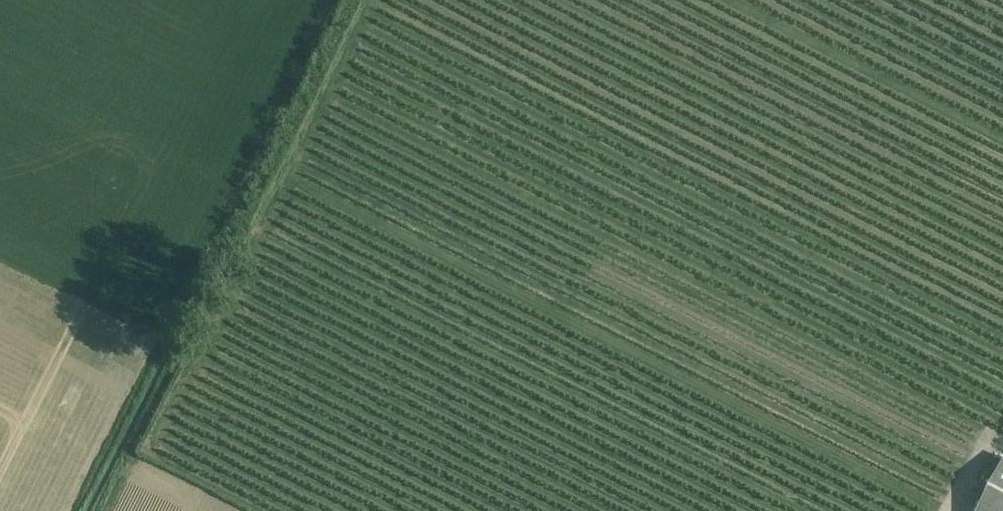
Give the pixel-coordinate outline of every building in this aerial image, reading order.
[(979,510),(1002,510),(1002,465),(979,510)] [(972,496),(962,493),(955,510),(966,510),(972,496)]
